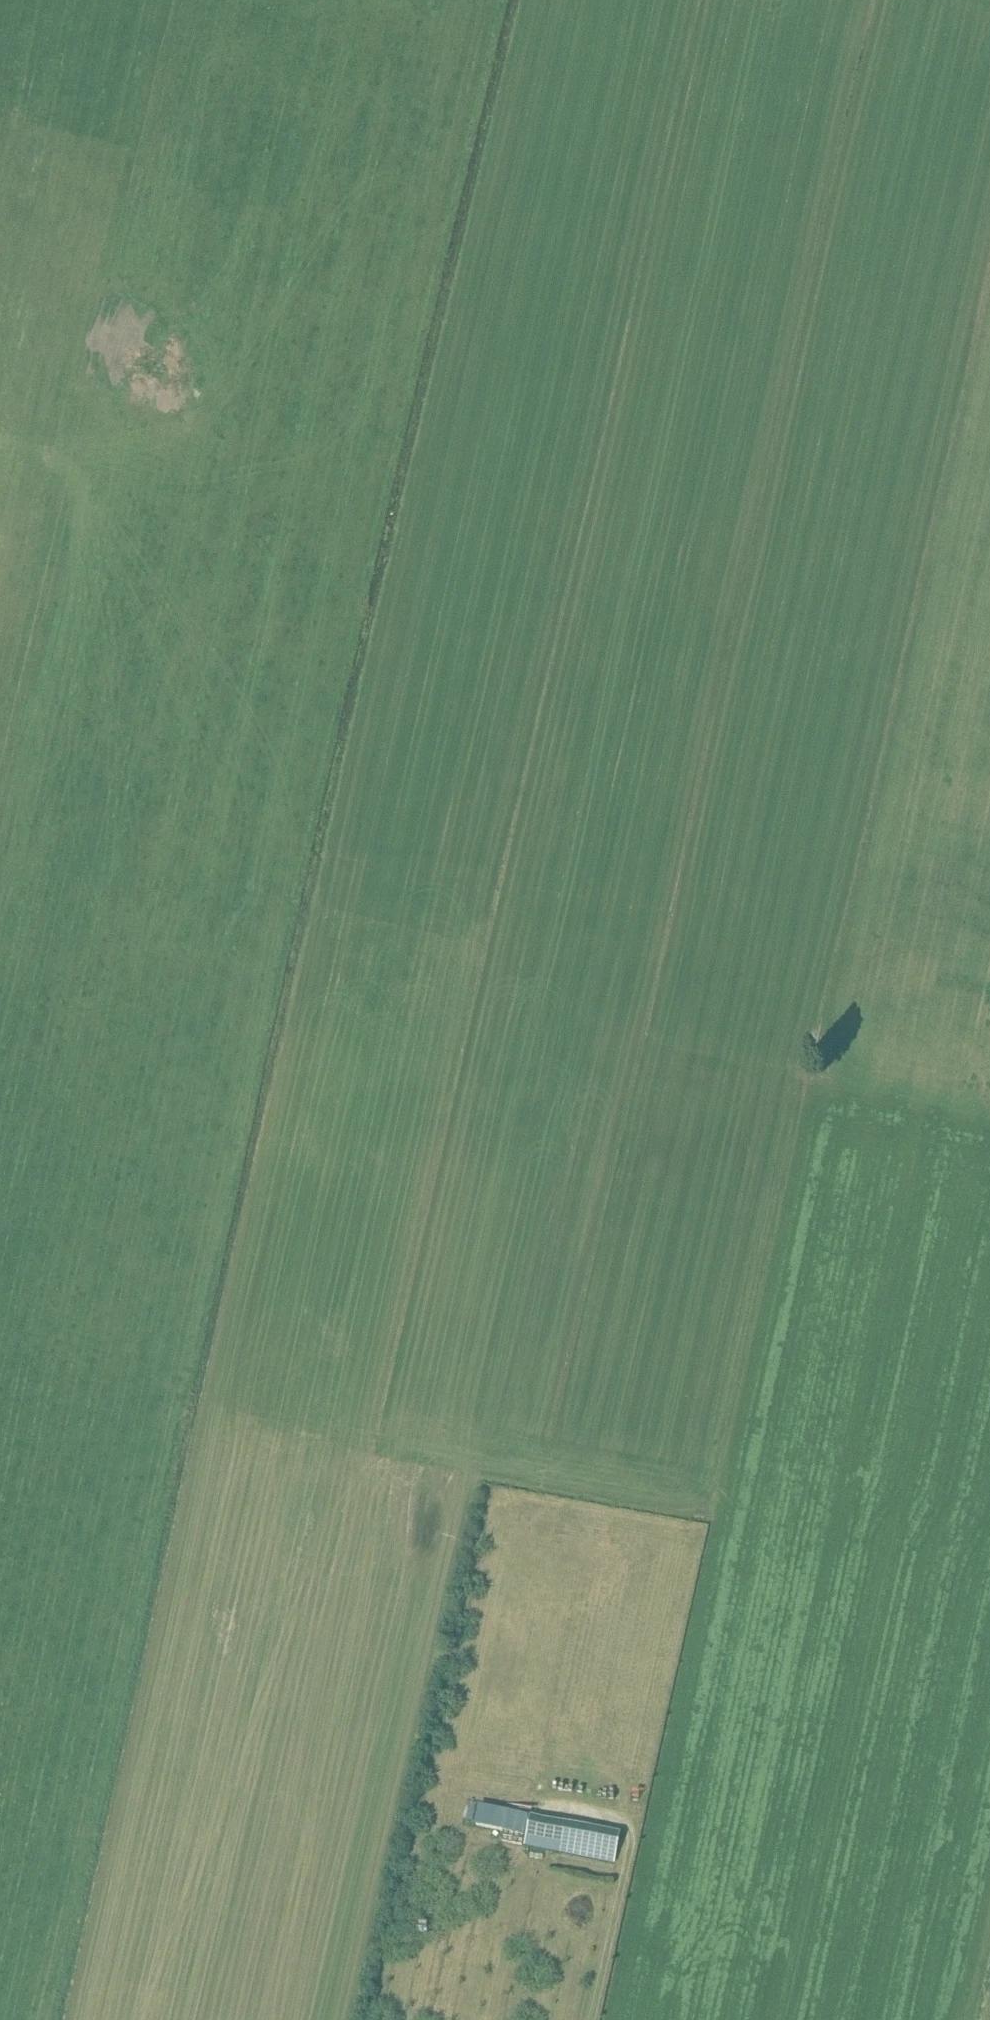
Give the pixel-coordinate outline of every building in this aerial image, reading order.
[(535,1811),(528,1844),(618,1863),(625,1831),(535,1811)]
